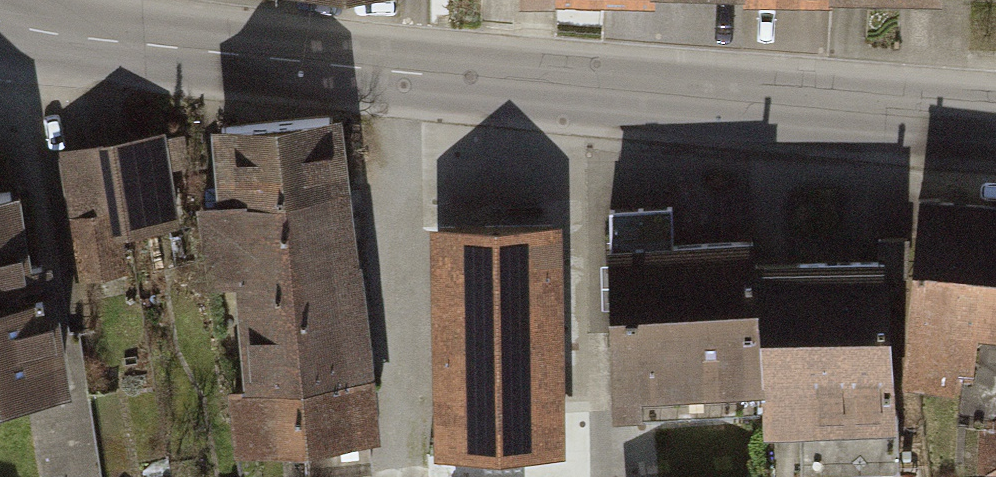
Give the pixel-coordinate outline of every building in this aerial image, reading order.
[(376,445),(335,120),(206,136),(215,211),(193,213),(203,292),(224,290),(236,389),(220,391),(229,463),(376,445)] [(165,136),(59,148),(74,278),(129,272),(124,235),(176,229),(165,136)] [(0,199),(0,402),(62,394),(45,268),(19,271),(10,198),(0,199)] [(909,200),(891,384),(977,392),(968,476),(995,476),(995,208),(909,200)] [(558,221),(429,223),(430,399),(560,398),(558,221)] [(747,237),(598,249),(611,421),(760,410),(749,264),(747,237)] [(880,261),(749,264),(760,440),(886,434),(880,261)] [(444,434),(448,476),(517,476),(516,472),(490,475),(486,430),(444,434)]
